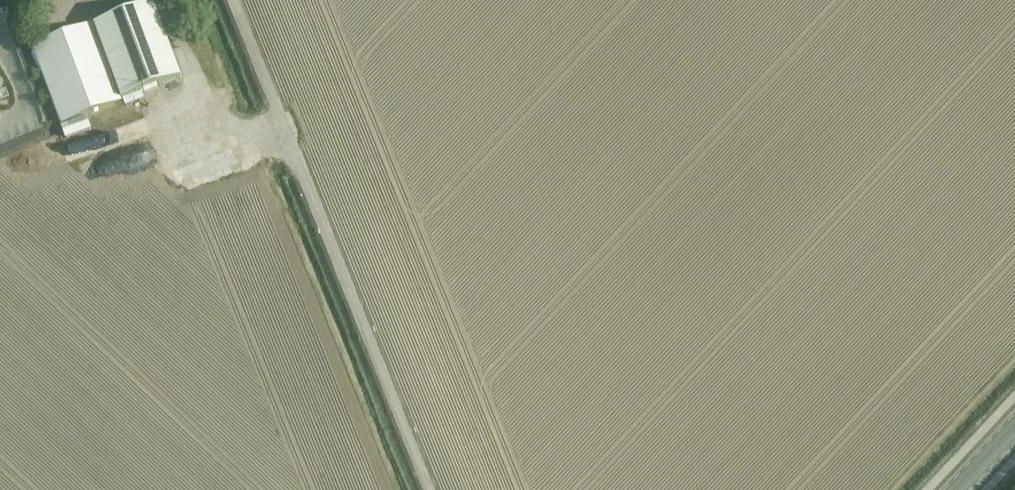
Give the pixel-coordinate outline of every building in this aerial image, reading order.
[(121,100),(181,78),(154,4),(94,26),(94,25),(33,48),(61,124),(122,101),(121,100)] [(0,143),(40,128),(42,126),(44,123),(44,120),(44,117),(0,8),(0,143)] [(66,138),(89,129),(85,118),(62,126),(66,138)]
